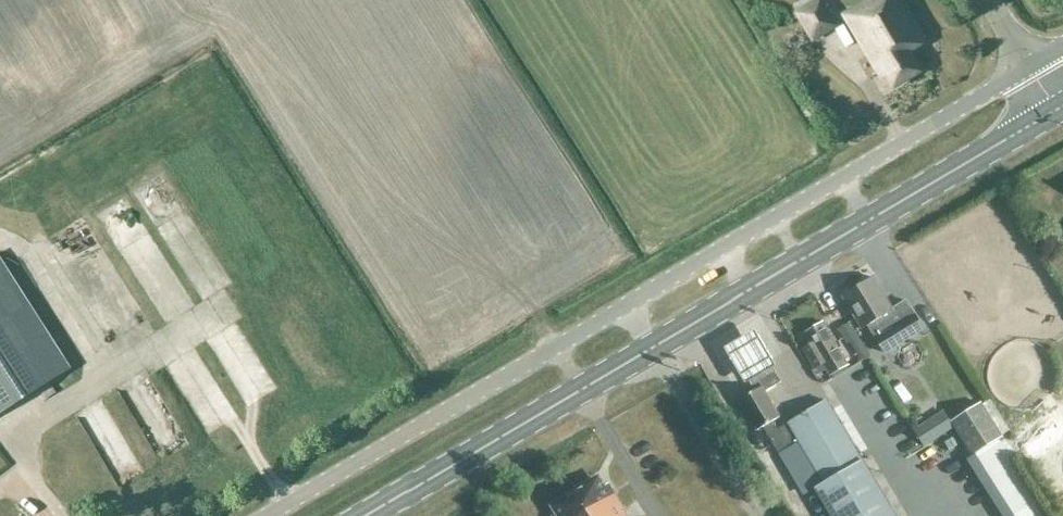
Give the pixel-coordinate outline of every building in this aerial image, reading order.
[(797,13),(813,40),(838,25),(823,0),(819,0),(797,13)] [(893,89),(922,71),(910,52),(927,42),(902,0),(871,0),(845,16),(883,80),(886,77),(893,89)] [(70,368),(0,258),(0,413),(70,368)] [(867,325),(884,353),(923,330),(906,300),(902,302),(891,309),(872,278),(848,293),(848,294),(842,298),(861,329),(867,325)] [(804,333),(811,345),(802,350),(814,370),(822,365),(829,376),(847,365),(823,323),(804,333)] [(754,328),(723,346),(744,382),(775,364),(754,328)] [(906,341),(892,357),(910,373),(924,357),(906,341)] [(825,400),(777,429),(772,421),(779,417),(764,391),(780,382),(768,361),(745,375),(751,386),(758,382),(761,387),(738,400),(756,431),(762,427),(779,456),(799,445),(822,484),(813,489),(829,515),(895,515),(826,400),(825,400)] [(950,423),(971,454),(973,457),(1003,437),(981,403),(950,423)] [(913,414),(905,419),(922,444),(941,431),(934,420),(923,428),(913,414)] [(189,440),(154,454),(160,468),(195,455),(189,440)] [(597,479),(552,506),(558,515),(628,515),(608,484),(603,488),(597,479)]
